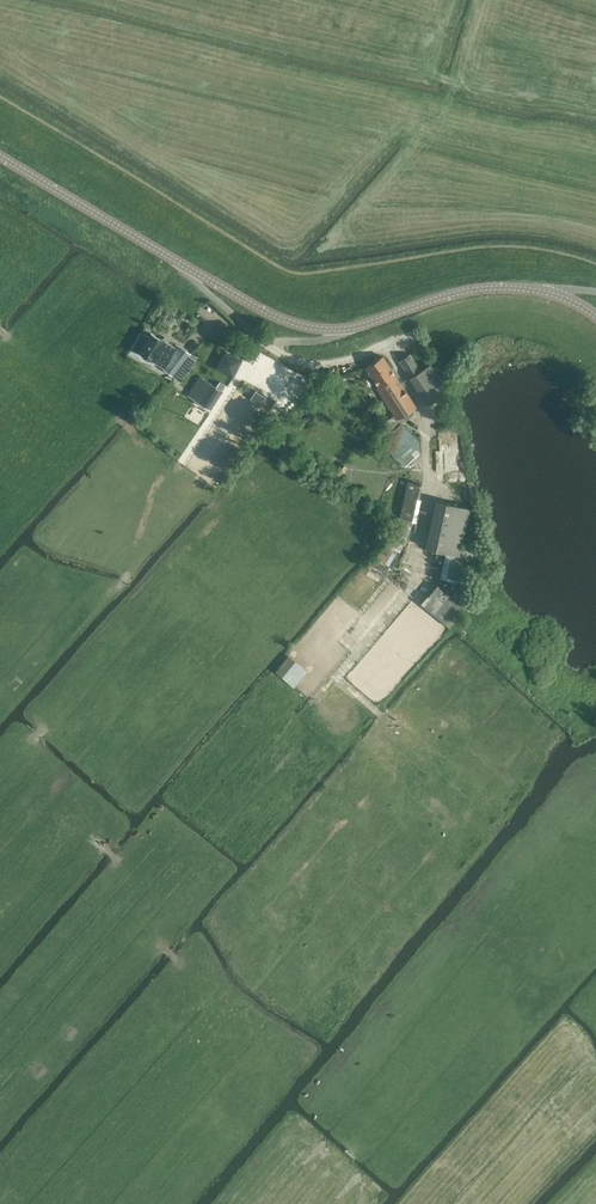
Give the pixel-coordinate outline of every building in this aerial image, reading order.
[(140,351),(164,365),(175,346),(151,331),(149,336),(142,331),(133,346),(140,351)] [(191,354),(180,346),(179,346),(163,367),(174,376),(191,354)] [(430,363),(420,370),(410,353),(401,359),(411,376),(410,377),(428,404),(448,390),(430,363)] [(395,414),(398,419),(416,407),(383,356),(366,366),(379,386),(376,387),(395,414)] [(210,410),(223,390),(200,375),(188,395),(210,410)] [(401,422),(392,430),(379,442),(398,460),(405,466),(420,451),(418,440),(401,422)] [(420,471),(407,470),(401,511),(400,511),(374,556),(389,565),(415,520),(420,471)] [(470,507),(436,501),(427,552),(442,555),(438,580),(461,584),(463,571),(473,573),(476,554),(462,552),(470,507)] [(425,604),(450,626),(466,607),(441,585),(425,604)] [(275,670),(294,686),(308,669),(289,653),(275,670)]
